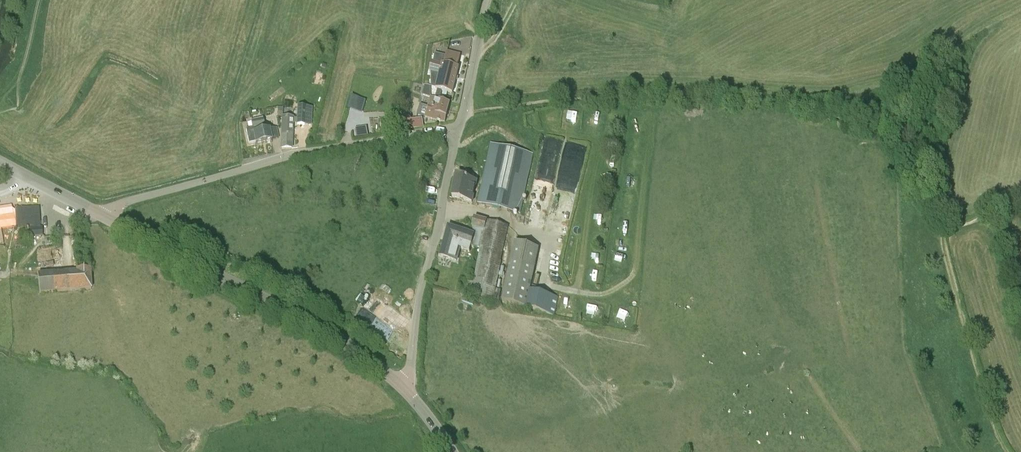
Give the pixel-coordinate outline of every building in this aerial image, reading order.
[(432,62),(430,72),(440,74),(436,89),(442,91),(444,91),(448,92),(453,93),(459,67),(442,63),(442,64),(432,62)] [(425,85),(422,95),(430,97),(431,86),(425,85)] [(353,95),(349,108),(364,112),(367,100),(353,95)] [(431,98),(428,108),(426,118),(445,122),(447,116),(450,103),(450,102),(439,100),(431,98)] [(305,108),(298,107),(298,118),(297,121),(297,123),(297,124),(311,125),(312,108),(305,108)] [(570,123),(579,124),(580,114),(571,113),(570,123)] [(293,118),(283,117),(282,139),(281,149),(291,149),(292,123),(297,123),(297,121),(298,118),(293,118)] [(422,117),(409,119),(410,129),(423,127),(422,117)] [(591,118),(589,125),(598,128),(600,121),(591,118)] [(271,141),(269,130),(269,129),(264,130),(263,126),(264,126),(263,119),(251,121),(252,128),(246,129),(249,144),(255,142),(256,144),(271,141)] [(369,134),(368,125),(355,127),(357,136),(369,134)] [(479,204),(491,206),(519,213),(532,154),(492,145),(479,204)] [(457,174),(457,175),(454,197),(473,200),(477,179),(479,168),(465,166),(463,175),(457,174)] [(29,236),(43,235),(42,228),(40,228),(39,207),(15,208),(16,229),(28,229),(29,236)] [(624,223),(633,224),(635,214),(626,213),(624,223)] [(448,227),(445,240),(481,246),(481,248),(480,248),(473,283),(466,281),(462,294),(498,302),(501,289),(496,289),(508,225),(475,218),(473,227),(471,234),(448,227)] [(619,230),(618,238),(628,240),(629,231),(619,230)] [(462,244),(445,240),(441,257),(457,261),(462,244)] [(539,248),(515,243),(502,303),(554,315),(558,297),(531,290),(539,248)] [(618,256),(628,257),(629,248),(619,247),(618,256)] [(91,289),(90,271),(89,259),(75,260),(76,273),(35,276),(35,280),(38,280),(39,293),(91,289)] [(591,278),(599,280),(601,273),(592,271),(591,278)] [(592,306),(590,315),(599,317),(601,308),(592,306)]
